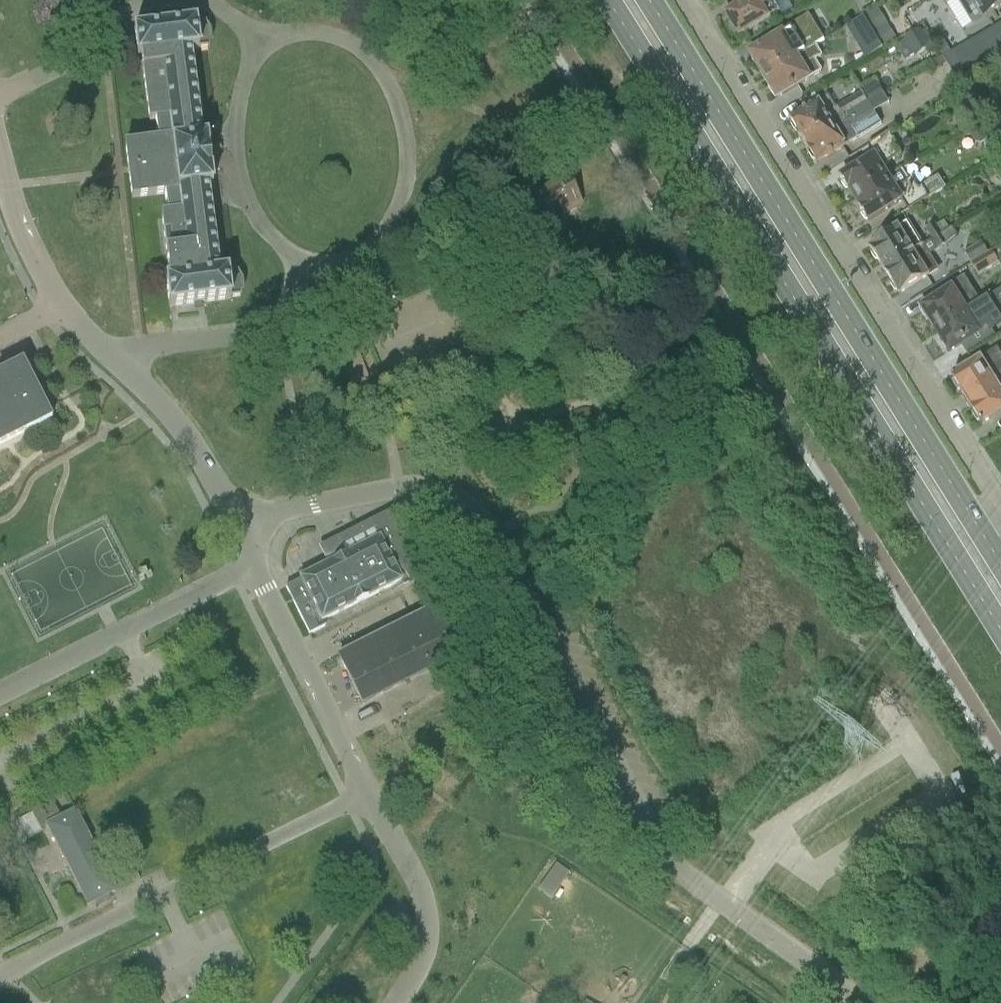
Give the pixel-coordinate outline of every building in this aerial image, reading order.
[(723,13),(737,36),(778,10),(782,15),(792,9),(786,0),(744,0),(723,13)] [(964,11),(975,4),(984,17),(985,16),(1000,6),(1000,0),(957,0),(964,11)] [(766,44),(749,55),(757,67),(763,77),(815,45),(823,40),(821,38),(808,17),(808,16),(779,34),(780,36),(766,44)] [(237,273),(236,272),(226,273),(226,272),(218,273),(207,186),(212,185),(206,138),(201,138),(190,52),(198,51),(198,49),(208,48),(209,46),(211,43),(212,41),(212,39),(212,38),(212,37),(212,35),(212,32),(211,31),(210,28),(208,26),(206,24),(204,23),(194,24),(194,23),(133,31),(136,59),(140,58),(148,121),(154,121),(157,142),(124,146),(131,199),(164,194),(167,215),(161,216),(169,279),(164,280),(168,307),(230,299),(230,298),(240,296),(241,295),(242,293),(243,291),(244,289),(244,288),(244,285),(244,284),(244,282),(244,281),(242,279),(241,276),(239,274),(237,273)] [(960,82),(1000,57),(1000,24),(951,54),(946,58),(960,82)] [(883,28),(874,34),(884,49),(893,43),(883,28)] [(904,41),(895,47),(904,62),(913,56),(915,58),(927,51),(914,30),(902,37),(904,41)] [(942,40),(935,44),(944,59),(946,58),(951,54),(942,40)] [(815,45),(763,77),(769,86),(767,88),(774,98),(776,97),(777,99),(794,89),(822,72),(815,61),(822,56),(815,45)] [(937,60),(929,64),(933,72),(941,67),(937,60)] [(806,109),(790,119),(791,121),(790,124),(794,131),(797,131),(799,133),(800,132),(804,140),(852,112),(851,111),(865,102),(880,93),(882,92),(874,79),(872,80),(859,88),(861,91),(859,93),(845,101),(835,108),(827,96),(807,108),(806,109)] [(852,112),(804,140),(809,148),(807,149),(809,151),(808,154),(812,159),(814,160),(817,164),(879,125),(865,102),(851,111),(852,112)] [(972,133),(971,138),(974,143),(980,144),(985,141),(986,135),(981,131),(977,130),(972,133)] [(874,155),(840,177),(841,179),(840,182),(844,188),(847,189),(854,199),(889,177),(882,166),(906,151),(899,141),(895,143),(889,133),(885,136),(869,146),(874,155)] [(889,177),(854,199),(868,221),(902,200),(908,210),(925,199),(945,187),(938,176),(925,184),(917,189),(911,179),(907,182),(900,170),(889,177)] [(538,209),(549,225),(581,204),(562,174),(525,198),(534,211),(538,209)] [(986,180),(978,185),(981,190),(989,185),(986,180)] [(886,235),(869,246),(871,249),(871,253),(874,258),(878,259),(884,269),(923,245),(909,221),(886,235)] [(934,225),(926,231),(933,241),(941,235),(934,225)] [(941,235),(933,241),(939,250),(947,245),(941,235)] [(981,243),(964,253),(970,263),(987,252),(981,243)] [(923,245),(884,269),(890,280),(890,283),(894,289),(897,290),(898,293),(915,283),(938,269),(923,245)] [(971,264),(979,276),(998,265),(1000,269),(1000,268),(1000,246),(991,252),(971,264)] [(921,308),(934,330),(979,302),(973,291),(960,299),(954,288),(921,308)] [(934,330),(941,340),(939,343),(943,349),(946,349),(948,352),(959,345),(987,328),(989,331),(1000,323),(1000,320),(1000,319),(987,297),(979,302),(934,330)] [(351,337),(333,344),(350,388),(368,381),(351,337)] [(952,377),(967,400),(1000,379),(1000,356),(996,349),(989,353),(969,366),(952,377)] [(50,421),(44,409),(41,404),(35,393),(31,385),(21,364),(18,365),(0,374),(0,446),(50,421)] [(967,400),(982,424),(999,413),(1000,412),(1000,379),(967,400)] [(286,588),(310,634),(324,627),(321,621),(398,582),(401,588),(441,568),(429,544),(428,545),(428,546),(422,549),(404,513),(373,529),(377,537),(345,554),(340,545),(328,551),(333,561),(299,578),(301,580),(286,588)] [(336,656),(361,705),(465,652),(440,603),(336,656)] [(45,826),(86,906),(114,892),(73,811),(70,813),(59,791),(48,796),(59,819),(45,826)] [(17,820),(26,838),(40,831),(31,813),(17,820)] [(568,874),(555,864),(537,890),(550,899),(568,874)]
